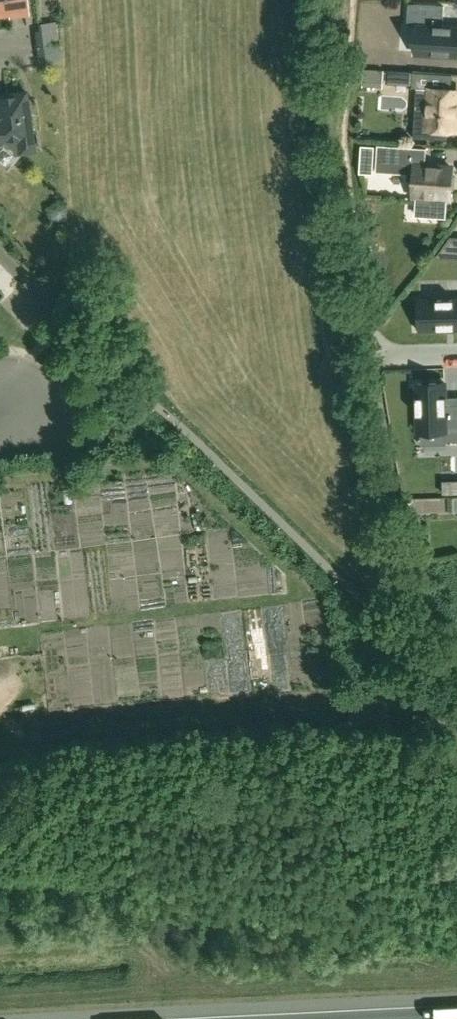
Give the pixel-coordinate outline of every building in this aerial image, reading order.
[(25,10),(23,0),(0,0),(0,14),(25,10)] [(408,24),(417,25),(416,53),(456,55),(456,27),(444,26),(445,6),(409,4),(408,24)] [(39,21),(42,61),(60,60),(57,20),(39,21)] [(363,69),(362,86),(383,87),(384,70),(363,69)] [(413,72),(389,70),(388,84),(412,85),(413,72)] [(455,128),(456,127),(456,117),(456,116),(456,99),(456,91),(430,89),(428,112),(415,112),(413,138),(447,140),(447,130),(455,131),(455,128)] [(17,141),(19,153),(33,150),(24,92),(0,96),(0,144),(17,141)] [(378,146),(377,171),(407,173),(407,181),(414,181),(413,195),(416,196),(415,216),(446,218),(447,198),(451,198),(451,193),(454,191),(455,178),(452,176),(452,168),(425,166),(426,149),(378,146)] [(374,148),(362,147),(360,173),(372,174),(374,148)] [(448,242),(437,258),(452,259),(453,243),(448,242)] [(419,301),(420,329),(445,328),(456,328),(456,300),(419,301)] [(417,384),(418,431),(446,431),(447,441),(456,441),(456,405),(445,405),(445,383),(417,384)]
